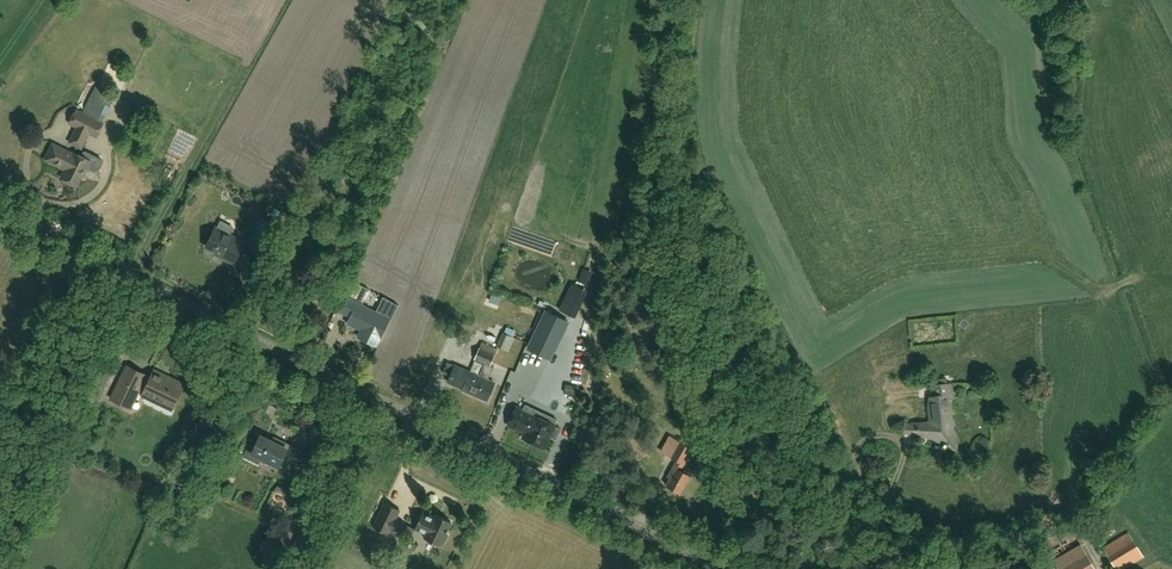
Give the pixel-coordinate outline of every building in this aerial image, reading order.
[(171,56),(180,47),(175,43),(166,52),(171,56)] [(103,123),(77,110),(70,124),(77,127),(70,142),(82,148),(89,133),(96,137),(103,123)] [(73,154),(53,144),(45,159),(66,169),(62,177),(77,185),(85,168),(87,169),(89,164),(99,169),(102,162),(102,160),(84,151),(81,152),(80,155),(74,153),(73,154)] [(266,254),(280,227),(261,217),(247,244),(266,254)] [(234,263),(245,242),(216,228),(206,246),(221,254),(220,256),(234,263)] [(346,301),(341,313),(351,317),(348,323),(362,330),(359,337),(377,346),(390,318),(362,305),(369,290),(354,283),(346,298),(345,301),(346,301)] [(346,301),(345,301),(341,299),(336,310),(341,313),(346,301)] [(560,309),(571,315),(575,306),(564,301),(560,309)] [(546,311),(528,349),(549,359),(567,322),(546,311)] [(664,327),(658,330),(661,339),(668,336),(664,327)] [(509,352),(515,338),(504,333),(497,346),(509,352)] [(491,365),(497,349),(482,343),(475,359),(484,363),(479,376),(471,372),(471,373),(448,363),(443,373),(451,377),(448,382),(464,389),(463,390),(487,400),(495,383),(488,380),(494,366),(491,365)] [(503,357),(501,364),(516,368),(518,361),(503,357)] [(131,409),(147,375),(128,366),(111,399),(131,409)] [(173,409),(185,384),(154,370),(142,395),(173,409)] [(563,378),(547,412),(567,421),(583,387),(563,378)] [(957,452),(957,451),(952,444),(955,437),(951,429),(949,406),(950,406),(949,396),(951,396),(950,384),(932,386),(933,398),(930,398),(931,407),(930,408),(931,422),(925,423),(924,425),(915,426),(914,433),(922,435),(923,433),(931,435),(932,437),(949,445),(952,445),(957,452)] [(680,423),(691,420),(687,404),(686,405),(683,396),(675,398),(677,407),(676,407),(680,423)] [(550,437),(556,440),(561,429),(555,426),(556,426),(555,425),(557,420),(526,405),(523,410),(517,407),(508,424),(526,433),(523,438),(545,449),(550,437)] [(290,470),(294,460),(300,449),(286,442),(284,447),(260,436),(254,448),(248,445),(242,458),(258,466),(262,458),(279,466),(279,465),(290,470)] [(680,471),(692,449),(678,441),(670,456),(678,460),(669,477),(671,478),(666,486),(680,493),(689,476),(680,471)] [(395,519),(400,510),(385,503),(373,527),(388,534),(389,531),(398,536),(404,523),(395,519)] [(305,562),(325,515),(310,509),(290,556),(305,562)] [(423,512),(415,528),(426,534),(425,538),(440,545),(441,543),(443,544),(448,535),(445,534),(451,522),(436,514),(434,517),(423,512)] [(1143,556),(1129,532),(1103,548),(1116,568),(1123,568),(1143,556)] [(1080,544),(1052,560),(1058,568),(1095,568),(1080,544)]
